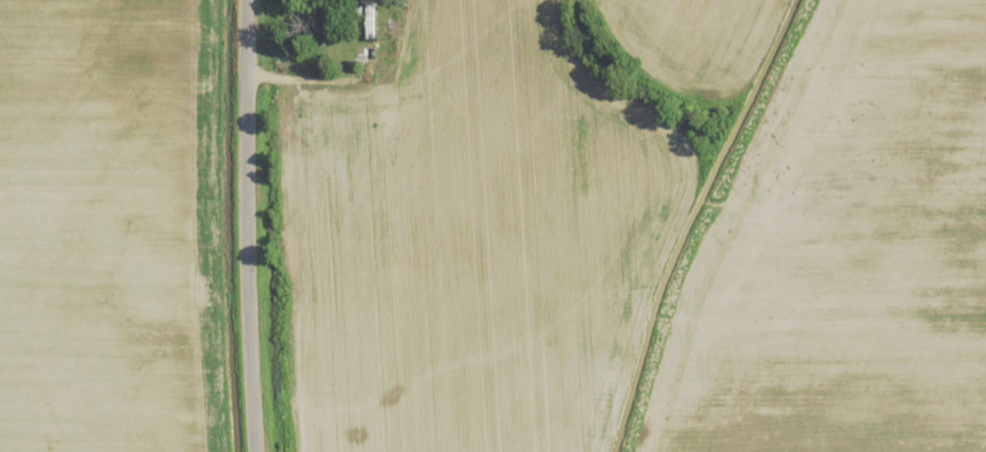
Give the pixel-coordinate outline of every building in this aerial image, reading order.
[(323,11),(323,39),(341,38),(341,11),(323,11)] [(377,14),(377,45),(392,45),(392,14),(377,14)]
